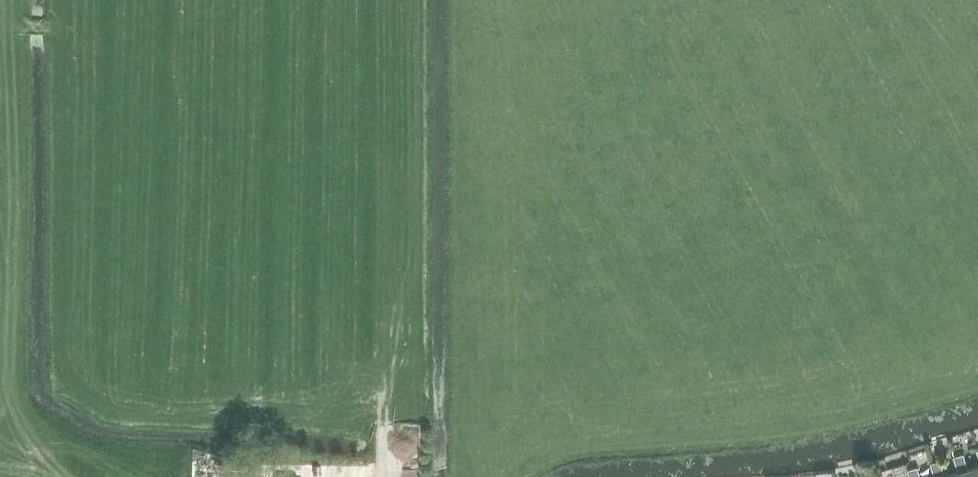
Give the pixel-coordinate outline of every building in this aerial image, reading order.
[(954,473),(955,476),(977,476),(977,467),(968,469),(963,454),(954,456),(958,472),(954,473)] [(930,463),(934,476),(955,476),(954,473),(945,476),(940,460),(930,463)] [(907,470),(910,476),(921,476),(918,467),(907,470)]
